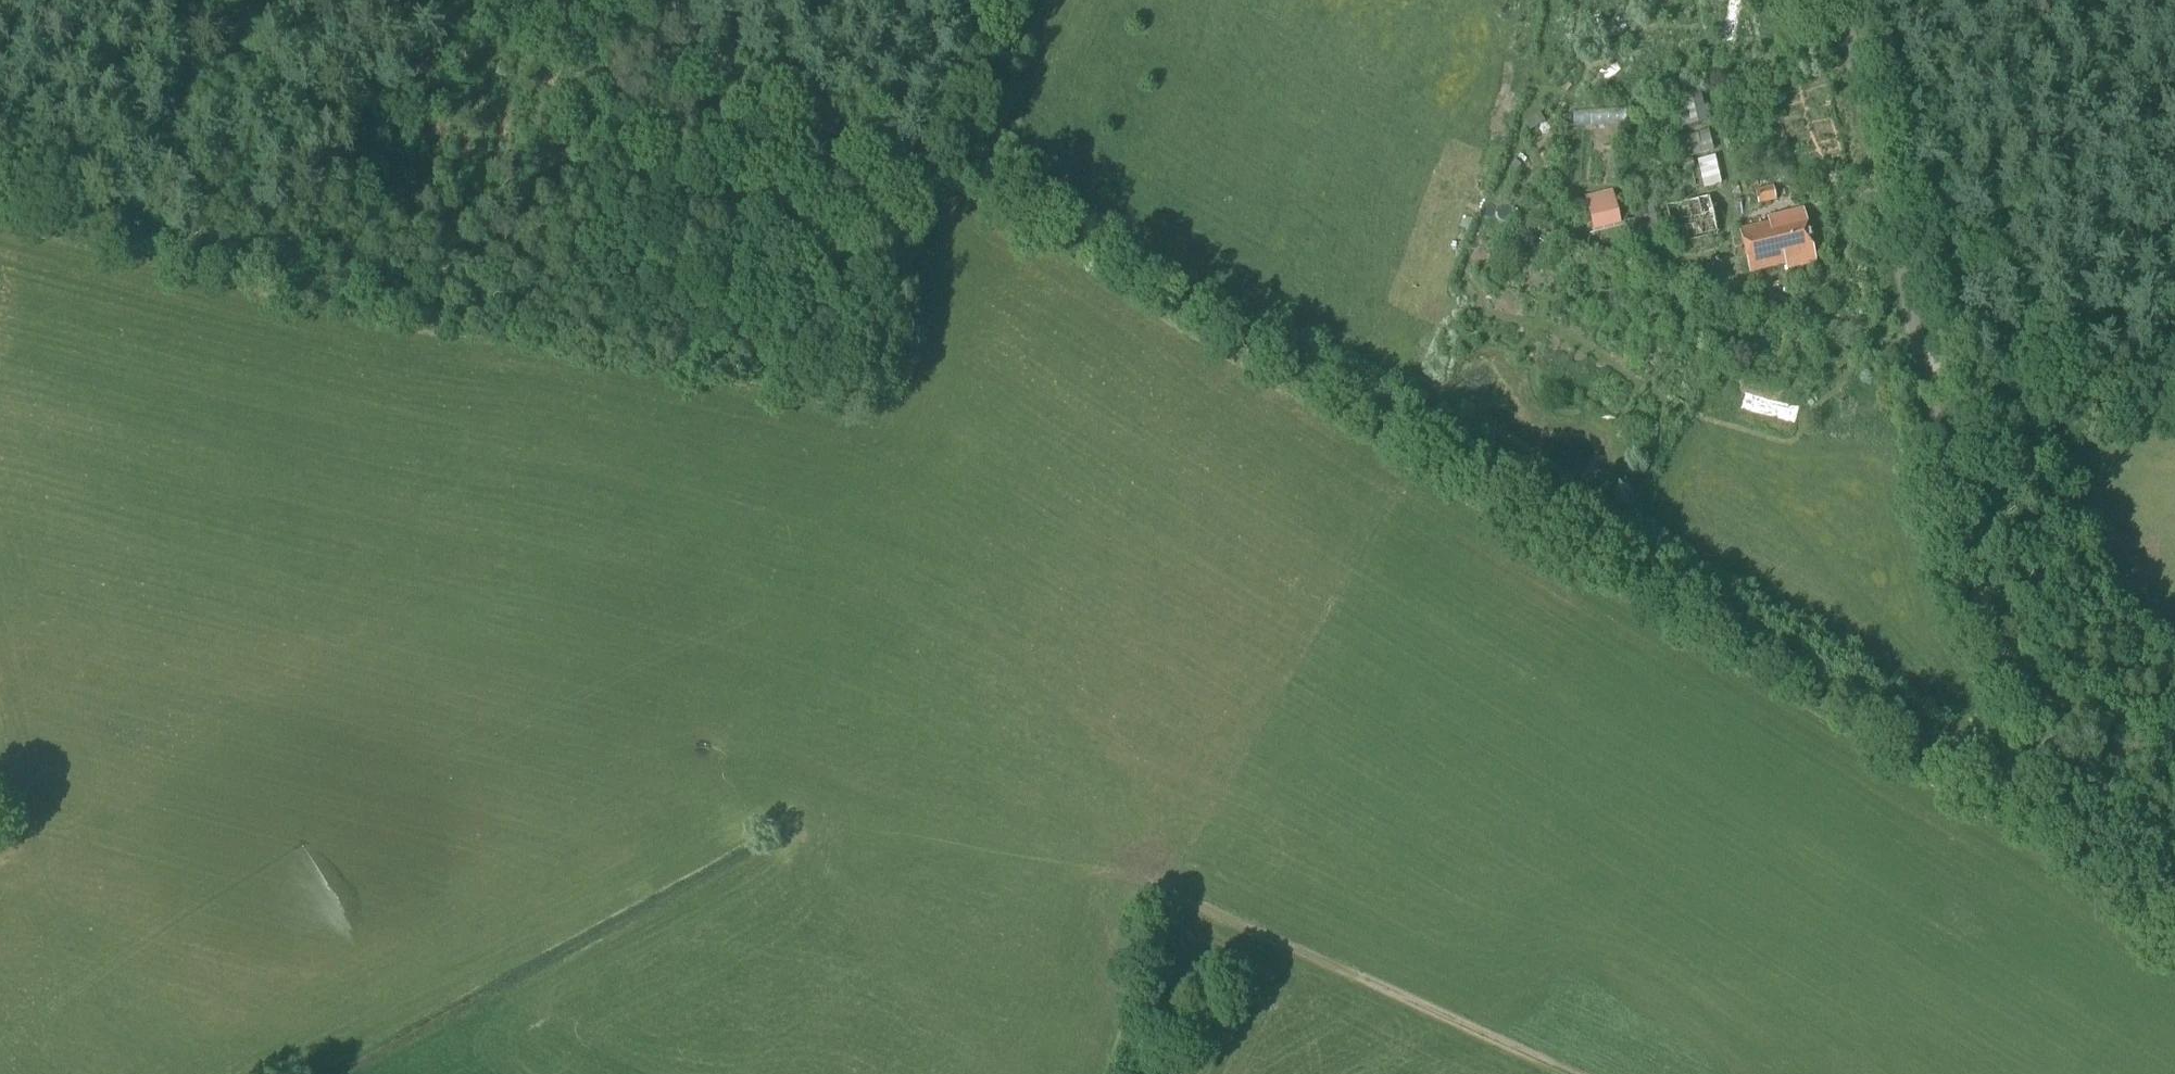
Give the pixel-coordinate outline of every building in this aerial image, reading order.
[(1708,122),(1701,93),(1676,99),(1675,98),(1669,100),(1675,129),(1708,122)] [(1539,115),(1530,120),(1526,123),(1527,126),(1531,131),(1544,123),(1539,115)] [(1635,116),(1601,117),(1601,133),(1636,133),(1635,116)] [(1695,156),(1703,154),(1703,153),(1713,151),(1709,136),(1699,138),(1700,142),(1692,144),(1695,156)] [(1714,158),(1697,162),(1703,189),(1720,185),(1714,158)] [(1758,207),(1776,202),(1773,187),(1754,191),(1758,207)] [(1675,246),(1717,236),(1709,198),(1666,208),(1675,246)] [(1629,249),(1662,242),(1651,202),(1621,209),(1629,249)] [(1787,270),(1816,263),(1803,211),(1768,219),(1769,223),(1739,231),(1749,273),(1786,265),(1787,270)] [(1600,225),(1620,225),(1620,213),(1601,212),(1600,225)]
